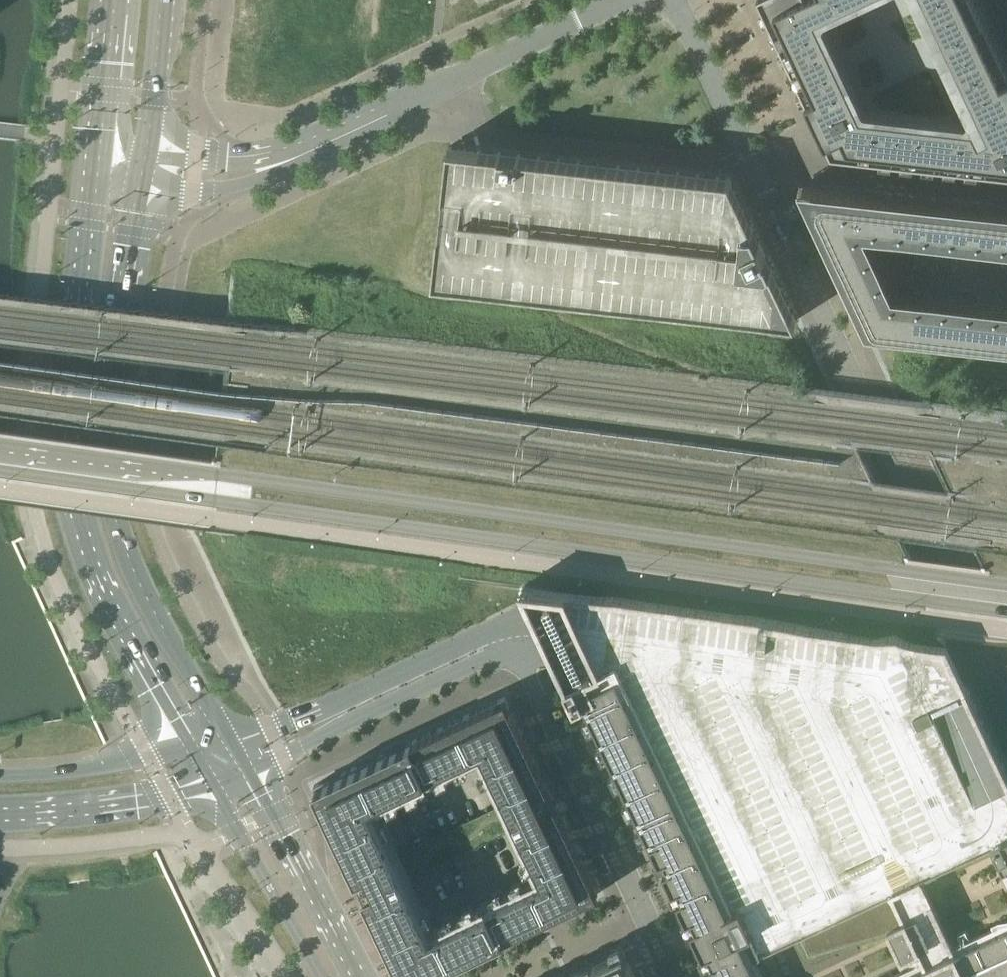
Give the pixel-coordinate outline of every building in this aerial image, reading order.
[(765,6),(771,18),(775,27),(780,37),(784,47),(789,57),(793,66),(798,76),(803,86),(807,96),(831,147),(832,149),(850,151),(880,155),(893,156),(902,157),(914,158),(923,159),(936,161),(945,162),(957,163),(966,164),(979,166),(1006,169),(1006,64),(980,6),(977,0),(929,0),(940,23),(967,83),(986,123),(990,130),(986,132),(985,130),(982,131),(983,133),(982,139),(974,121),(969,121),(907,114),(861,109),(859,103),(835,52),(816,12),(843,0),(762,0),(765,6)] [(729,178),(478,150),(471,149),(448,146),(443,194),(439,232),(433,280),(796,320),(729,178)] [(893,196),(840,190),(805,186),(802,186),(804,191),(837,263),(840,268),(850,290),(857,304),(866,325),(867,327),(868,327),(890,329),(992,341),(1006,343),(1006,209),(893,196)] [(533,585),(553,625),(580,686),(585,695),(689,917),(697,933),(717,976),(986,976),(1006,967),(1006,764),(947,642),(533,585)] [(532,752),(505,695),(411,740),(406,742),(314,785),(357,877),(361,875),(365,883),(368,890),(364,892),(404,976),(420,976),(474,952),(499,940),(504,938),(598,893),(556,803),(555,801),(554,801),(552,801),(551,802),(549,802),(547,797),(545,792),(546,791),(547,790),(548,789),(548,788),(548,787),(546,781),(545,780),(536,760),(532,752)] [(624,948),(562,976),(637,976),(624,948)]
